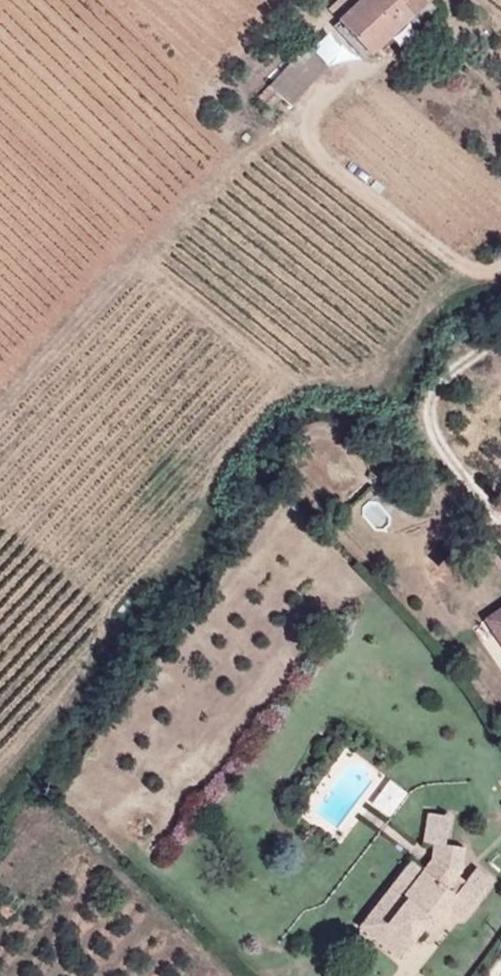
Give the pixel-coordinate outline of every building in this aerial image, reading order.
[(346,19),(359,32),(392,0),(366,0),(346,19)] [(359,32),(377,49),(429,0),(392,0),(359,32)] [(317,35),(326,46),(337,34),(325,21),(314,32),(317,35)] [(297,97),(330,57),(305,36),(272,76),(297,97)] [(497,634),(500,631),(500,613),(488,622),(497,634)] [(414,921),(432,920),(446,903),(460,916),(490,882),(476,869),(464,883),(467,847),(452,847),(454,823),(433,822),(432,839),(436,856),(422,871),(414,865),(368,920),(373,925),(414,921)] [(423,930),(432,920),(373,925),(398,946),(417,924),(423,930)]
